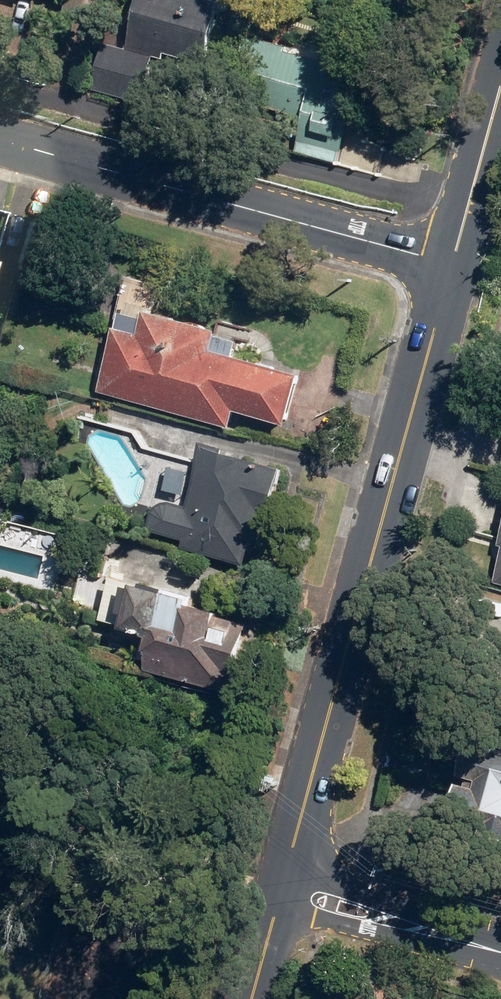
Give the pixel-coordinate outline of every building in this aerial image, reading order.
[(130,52),(105,46),(94,90),(143,102),(156,51),(209,64),(222,12),(229,14),(233,0),(143,0),(130,52)] [(306,118),(298,148),(339,159),(348,124),(343,122),(357,69),(265,45),(250,104),(306,118)] [(143,338),(119,331),(102,396),(235,431),(239,414),(291,428),(304,377),(217,353),(222,333),(149,314),(143,338)] [(262,570),(288,472),(206,449),(188,509),(175,506),(166,505),(159,508),(153,515),(151,524),(159,534),(186,541),(184,550),(262,570)] [(148,664),(145,673),(230,696),(234,683),(237,684),(250,637),(218,628),(222,615),(194,607),(195,603),(114,581),(102,622),(127,629),(126,632),(146,637),(139,661),(148,664)] [(488,812),(493,814),(484,844),(500,849),(500,770),(488,812)]
